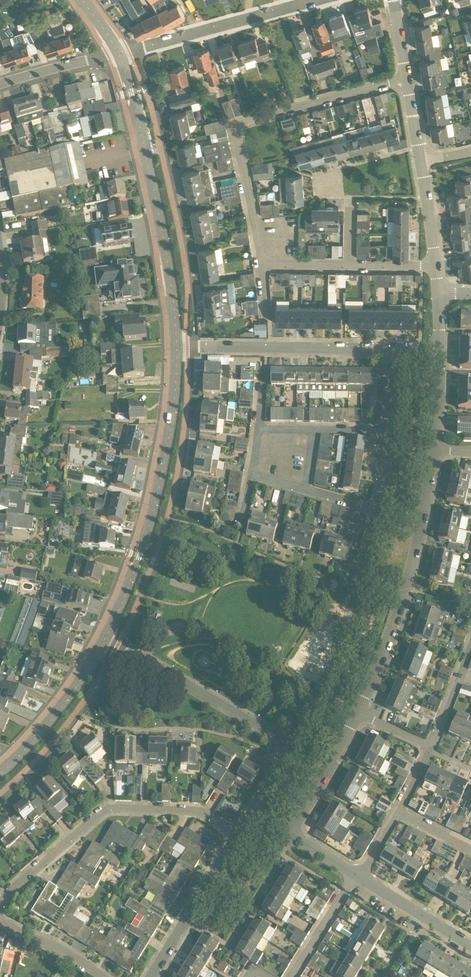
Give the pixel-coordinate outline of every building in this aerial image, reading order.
[(134,20),(130,23),(131,25),(139,38),(142,36),(143,37),(145,35),(145,36),(150,33),(142,18),(132,1),(131,0),(122,0),(134,20)] [(161,30),(167,27),(158,11),(157,11),(148,15),(143,5),(144,4),(141,0),(133,0),(132,1),(142,18),(150,33),(151,34),(160,30),(161,30)] [(167,27),(185,17),(177,3),(169,8),(164,0),(162,0),(151,0),(157,11),(158,11),(167,27)] [(432,0),(433,0),(420,0),(423,10),(434,6),(432,0)] [(459,14),(457,6),(451,8),(453,16),(459,14)] [(379,46),(376,35),(384,33),(380,22),(373,24),(368,7),(355,10),(356,13),(349,15),(358,40),(365,38),(368,49),(379,46)] [(44,15),(48,21),(53,28),(60,50),(73,46),(69,33),(59,37),(58,35),(60,35),(60,33),(58,25),(62,24),(58,10),(44,15)] [(332,26),(327,28),(331,40),(350,33),(343,13),(330,18),(332,26)] [(470,32),(470,13),(462,15),(464,21),(467,33),(470,32)] [(414,26),(416,38),(432,35),(430,23),(433,23),(432,17),(419,19),(420,25),(414,26)] [(331,40),(327,28),(324,19),(312,24),(323,54),(335,50),(331,40)] [(30,33),(29,30),(15,35),(9,27),(5,21),(1,24),(9,35),(18,60),(31,56),(28,44),(35,42),(34,38),(30,33)] [(42,42),(47,55),(60,50),(53,28),(48,21),(40,24),(42,31),(47,29),(50,37),(51,37),(53,37),(53,38),(42,42)] [(4,64),(18,60),(9,35),(1,24),(0,24),(0,33),(5,50),(0,51),(4,64)] [(292,30),(300,53),(312,49),(304,26),(292,30)] [(37,30),(30,33),(34,38),(35,42),(41,40),(37,30)] [(438,34),(432,35),(416,38),(418,50),(423,49),(424,55),(441,52),(440,46),(438,34)] [(245,64),(244,60),(256,56),(257,61),(271,57),(266,41),(258,44),(255,37),(238,43),(241,51),(235,53),(240,66),(245,64)] [(240,66),(235,53),(232,42),(217,47),(222,62),(223,62),(226,69),(224,70),(226,75),(233,72),(232,68),(240,66)] [(219,82),(214,64),(212,64),(208,49),(195,52),(199,68),(204,67),(206,74),(207,74),(210,85),(219,82)] [(442,62),(441,57),(442,57),(441,52),(424,55),(425,60),(420,61),(422,73),(443,70),(443,68),(442,62)] [(356,57),(356,58),(359,67),(366,64),(362,55),(361,56),(356,57)] [(327,74),(339,70),(334,57),(322,61),(327,74)] [(326,74),(327,74),(322,61),(312,64),(317,78),(318,77),(320,81),(327,78),(326,74)] [(198,97),(193,98),(191,90),(184,66),(171,70),(173,78),(170,79),(174,94),(168,96),(172,108),(199,100),(198,97)] [(371,79),(366,66),(359,68),(364,81),(371,79)] [(445,82),(443,70),(422,73),(424,85),(429,84),(430,91),(445,88),(444,82),(445,82)] [(91,85),(78,89),(83,110),(97,107),(99,116),(107,114),(103,102),(96,103),(93,91),(92,92),(91,85)] [(69,110),(54,113),(48,115),(49,117),(53,130),(59,149),(71,147),(66,129),(64,124),(71,122),(69,113),(83,110),(78,89),(78,88),(71,89),(71,90),(65,92),(67,98),(65,98),(69,110)] [(442,94),(446,94),(445,88),(430,91),(431,96),(426,96),(428,109),(444,107),(442,94)] [(229,99),(236,97),(234,90),(227,92),(229,99)] [(275,92),(277,102),(283,100),(280,90),(275,92)] [(377,108),(384,106),(381,93),(374,95),(377,108)] [(229,99),(235,116),(243,114),(237,97),(236,97),(229,99)] [(368,97),(362,98),(365,111),(371,109),(368,97)] [(45,133),(47,132),(53,130),(49,117),(44,118),(38,98),(25,102),(31,124),(33,128),(42,125),(45,133)] [(228,117),(235,116),(229,99),(222,102),(228,117)] [(359,112),(356,100),(350,102),(353,114),(359,112)] [(169,108),(167,101),(159,103),(161,110),(169,108)] [(22,126),(31,124),(25,102),(13,106),(19,126),(14,127),(18,141),(25,139),(26,139),(22,126)] [(350,102),(343,103),(346,116),(347,115),(353,114),(350,102)] [(346,116),(343,103),(337,105),(340,117),(346,116)] [(113,105),(108,106),(110,113),(119,111),(117,104),(113,105)] [(331,106),(325,108),(328,120),(334,119),(331,106)] [(449,117),(446,117),(444,107),(428,109),(430,121),(435,120),(436,125),(447,123),(450,123),(449,117)] [(170,115),(172,125),(195,120),(193,108),(186,110),(186,112),(170,115)] [(319,110),(312,112),(316,126),(329,123),(328,120),(325,108),(319,110)] [(11,124),(6,109),(0,111),(0,127),(11,124)] [(306,113),(300,115),(303,127),(309,125),(306,113)] [(297,129),(293,116),(281,120),(284,132),(297,129)] [(93,117),(71,122),(64,124),(66,129),(89,124),(92,138),(112,134),(109,118),(94,121),(93,117)] [(388,127),(386,121),(384,117),(380,118),(383,128),(387,144),(400,140),(398,133),(400,132),(400,126),(396,126),(396,125),(388,127)] [(195,120),(172,125),(174,135),(191,131),(190,125),(196,124),(195,120)] [(438,138),(438,143),(453,141),(452,135),(449,136),(447,123),(436,125),(430,126),(432,139),(438,138)] [(375,147),(371,132),(365,133),(363,126),(357,128),(363,150),(375,147)] [(357,128),(345,131),(346,138),(350,154),(363,150),(357,128)] [(387,144),(383,128),(371,132),(375,147),(387,144)] [(217,132),(219,141),(228,139),(226,129),(217,132)] [(59,149),(53,130),(47,132),(50,145),(39,148),(41,153),(49,151),(59,149)] [(334,142),(332,135),(320,139),(326,160),(338,157),(334,142)] [(346,138),(334,142),(338,157),(350,154),(346,138)] [(20,147),(23,157),(30,156),(29,152),(28,152),(27,148),(25,139),(18,141),(20,147)] [(326,160),(320,139),(308,142),(313,164),(326,160)] [(207,161),(216,159),(223,158),(219,141),(203,145),(207,161)] [(300,167),(313,164),(308,142),(290,147),(293,156),(297,154),(300,167)] [(177,146),(180,162),(197,158),(193,143),(177,146)] [(59,149),(49,151),(41,153),(30,156),(23,157),(14,159),(0,162),(0,171),(6,170),(10,191),(0,193),(0,203),(12,200),(15,215),(14,216),(13,212),(2,214),(3,221),(16,219),(40,214),(50,212),(67,209),(71,209),(67,189),(99,182),(97,172),(86,175),(79,145),(71,147),(59,149)] [(11,149),(14,159),(23,157),(20,147),(11,149)] [(232,156),(223,158),(216,159),(219,172),(235,168),(232,156)] [(254,179),(266,179),(266,178),(271,178),(274,178),(273,171),(272,171),(271,161),(252,166),(253,173),(254,179)] [(185,187),(211,181),(208,167),(182,173),(185,187)] [(280,190),(303,188),(302,175),(279,177),(280,190)] [(465,193),(470,193),(470,180),(469,175),(460,176),(461,180),(456,181),(457,188),(455,188),(455,193),(465,193)] [(210,196),(214,195),(214,194),(211,181),(185,187),(188,200),(201,198),(202,203),(211,201),(210,196)] [(124,184),(99,188),(102,203),(126,199),(124,184)] [(304,201),(303,188),(280,190),(281,203),(304,201)] [(239,189),(222,193),(224,199),(241,195),(239,189)] [(465,193),(455,193),(447,194),(448,200),(450,200),(450,207),(451,207),(451,215),(470,213),(470,193),(465,193)] [(225,205),(238,202),(242,201),(241,195),(224,199),(225,205)] [(106,206),(108,223),(130,219),(127,203),(106,206)] [(262,217),(274,216),(273,203),(260,204),(261,210),(262,217)] [(190,212),(193,225),(217,221),(218,221),(215,207),(190,212)] [(326,224),(326,207),(313,207),(313,216),(306,216),(306,231),(313,231),(313,232),(326,232),(326,224)] [(339,224),(339,207),(326,207),(326,224),(339,224)] [(409,207),(387,207),(387,220),(393,220),(409,220),(409,207)] [(68,215),(67,209),(50,212),(51,218),(68,215)] [(451,229),(452,235),(470,233),(470,213),(451,215),(453,229),(451,229)] [(357,220),(357,232),(370,233),(370,220),(357,220)] [(409,233),(409,220),(393,220),(393,232),(409,233)] [(217,221),(193,225),(196,239),(219,235),(217,221)] [(34,235),(49,232),(47,223),(32,225),(34,235)] [(93,226),(95,240),(107,238),(108,247),(134,243),(132,229),(118,231),(117,225),(106,227),(106,225),(93,226)] [(236,238),(249,236),(248,230),(235,233),(236,238)] [(42,242),(50,240),(49,232),(34,235),(35,242),(21,244),(24,263),(44,260),(42,242)] [(393,245),(409,246),(409,233),(393,232),(393,245)] [(452,235),(452,240),(454,239),(455,254),(465,253),(470,253),(470,233),(452,235)] [(237,244),(250,242),(249,236),(236,238),(237,244)] [(312,243),(312,257),(325,257),(325,244),(312,243)] [(409,259),(409,246),(393,245),(386,245),(386,259),(409,259)] [(198,251),(200,265),(218,262),(224,261),(221,248),(198,251)] [(94,250),(79,252),(81,266),(96,264),(94,250)] [(454,260),(454,267),(459,266),(460,270),(470,269),(470,259),(454,260)] [(218,262),(200,265),(202,279),(220,276),(218,262)] [(113,269),(96,271),(93,276),(98,285),(102,288),(115,286),(115,290),(112,290),(110,293),(111,298),(114,300),(117,300),(117,302),(141,300),(139,285),(135,286),(134,276),(136,276),(137,274),(137,270),(135,268),(133,268),(132,264),(113,266),(113,269)] [(460,270),(460,280),(470,279),(470,269),(460,270)] [(241,274),(242,281),(255,279),(254,272),(241,274)] [(290,273),(281,273),(281,278),(281,285),(290,285),(289,278),(290,273)] [(363,274),(363,279),(363,300),(371,300),(371,279),(370,279),(370,274),(363,274)] [(43,311),(44,291),(44,279),(27,279),(27,289),(23,289),(22,310),(43,311)] [(230,302),(228,288),(223,288),(204,290),(205,305),(230,302)] [(98,299),(92,300),(82,301),(85,322),(101,320),(98,299)] [(258,299),(244,301),(246,314),(259,313),(258,299)] [(328,301),(328,307),(328,325),(341,325),(342,301),(328,301)] [(205,305),(206,318),(214,317),(215,320),(221,320),(221,317),(224,316),(226,319),(229,319),(229,316),(234,316),(234,314),(233,311),(232,309),(231,302),(230,302),(205,305)] [(389,325),(403,325),(403,303),(389,303),(389,307),(389,325)] [(403,303),(403,325),(415,325),(415,303),(403,303)] [(276,324),(289,324),(289,306),(276,306),(276,324)] [(289,324),(303,324),(304,307),(289,306),(289,324)] [(303,324),(316,324),(316,307),(304,307),(303,324)] [(316,307),(316,324),(328,325),(328,307),(316,307)] [(349,324),(363,324),(363,307),(350,307),(349,324)] [(363,307),(363,324),(376,324),(376,307),(363,307)] [(376,307),(376,324),(389,325),(389,307),(376,307)] [(470,329),(470,315),(461,315),(461,329),(470,329)] [(145,322),(139,323),(139,316),(116,318),(117,331),(124,331),(124,339),(147,338),(145,322)] [(54,340),(55,324),(36,325),(36,331),(19,331),(18,345),(36,346),(36,339),(45,340),(45,339),(54,340)] [(460,355),(470,355),(470,341),(461,341),(460,355)] [(116,345),(101,346),(101,356),(106,355),(106,353),(112,352),(112,366),(122,365),(122,363),(143,361),(142,352),(123,353),(123,351),(116,351),(116,345)] [(71,357),(73,349),(40,351),(30,352),(30,362),(34,362),(42,363),(42,359),(71,357)] [(460,355),(460,369),(470,369),(470,355),(460,355)] [(33,370),(34,362),(30,362),(17,360),(15,375),(38,377),(38,370),(33,370)] [(143,361),(122,363),(122,365),(123,379),(144,377),(143,361)] [(205,366),(204,380),(230,381),(230,367),(205,366)] [(254,382),(254,375),(255,368),(241,368),(241,382),(254,382)] [(271,387),(284,387),(284,371),(271,371),(271,387)] [(284,371),(284,387),(297,387),(297,372),(284,371)] [(297,387),(297,393),(310,393),(310,372),(297,372),(297,387)] [(310,372),(310,393),(323,394),(323,372),(310,372)] [(323,394),(336,394),(336,372),(323,372),(323,394)] [(336,394),(348,394),(348,372),(336,372),(336,394)] [(348,372),(348,394),(361,394),(361,372),(348,372)] [(361,372),(361,394),(374,394),(375,372),(361,372)] [(37,384),(37,382),(38,377),(15,375),(13,391),(22,391),(22,394),(26,394),(26,402),(40,402),(49,402),(49,394),(36,394),(37,384)] [(100,387),(106,387),(119,386),(118,379),(108,379),(108,377),(103,377),(103,381),(100,381),(100,387)] [(203,394),(221,395),(229,395),(230,381),(204,380),(203,394)] [(459,395),(470,395),(470,382),(459,381),(459,395)] [(106,395),(119,394),(119,386),(106,387),(106,395)] [(470,410),(470,395),(459,395),(458,409),(470,410)] [(118,416),(130,415),(130,421),(146,420),(146,406),(138,406),(137,403),(130,404),(130,406),(117,407),(118,416)] [(201,420),(218,421),(226,422),(228,408),(220,407),(203,406),(201,420)] [(28,416),(21,416),(22,408),(7,407),(6,420),(19,422),(18,426),(26,426),(28,416)] [(335,409),(335,423),(348,423),(348,409),(335,409)] [(200,434),(217,435),(218,421),(201,420),(200,434)] [(458,421),(457,436),(464,436),(463,443),(470,443),(470,422),(458,421)] [(113,425),(112,431),(120,433),(118,440),(119,440),(126,442),(141,445),(144,434),(127,430),(128,425),(113,425)] [(21,458),(23,439),(26,440),(27,426),(26,426),(18,426),(14,426),(13,437),(5,436),(4,443),(0,442),(0,455),(21,458)] [(321,436),(320,442),(333,444),(334,437),(321,436)] [(248,447),(249,441),(236,439),(235,445),(248,447)] [(345,439),(343,452),(364,454),(366,442),(345,439)] [(141,445),(126,442),(125,447),(124,454),(138,458),(141,445)] [(198,445),(196,459),(213,462),(215,448),(198,445)] [(319,448),(318,455),(331,457),(332,450),(319,448)] [(343,452),(341,464),(362,467),(364,454),(343,452)] [(7,489),(9,489),(23,490),(25,478),(19,477),(21,458),(0,455),(0,477),(9,478),(7,489)] [(107,455),(106,462),(118,464),(120,458),(116,457),(107,455)] [(219,463),(213,462),(196,459),(193,473),(216,477),(219,463)] [(63,461),(57,463),(62,471),(68,468),(68,461),(63,461)] [(317,468),(324,469),(329,469),(330,463),(318,461),(317,468)] [(104,472),(105,467),(106,465),(97,463),(96,470),(104,472)] [(136,467),(122,463),(119,475),(133,479),(136,467)] [(340,477),(360,480),(362,467),(341,464),(340,477)] [(450,489),(468,492),(470,478),(470,470),(462,468),(460,476),(453,475),(450,489)] [(84,475),(68,471),(68,480),(82,484),(84,475)] [(244,474),(243,474),(231,472),(228,486),(241,488),(244,474)] [(133,479),(119,475),(118,475),(118,476),(107,473),(106,478),(106,479),(112,480),(110,485),(116,487),(131,491),(133,479)] [(340,477),(338,491),(358,493),(360,480),(340,477)] [(216,490),(191,485),(188,498),(213,504),(216,490)] [(87,492),(93,494),(95,487),(88,486),(87,492)] [(240,494),(241,488),(228,486),(227,492),(240,494)] [(95,487),(93,494),(106,497),(107,494),(108,490),(95,487)] [(264,500),(270,502),(274,489),(267,487),(264,500)] [(468,492),(450,489),(447,502),(465,506),(468,492)] [(283,505),(289,507),(292,494),(286,492),(283,505)] [(294,508),(298,496),(292,494),(289,507),(294,508)] [(22,498),(8,497),(0,496),(0,510),(7,511),(7,515),(14,516),(16,504),(21,505),(22,498)] [(129,500),(114,496),(112,503),(97,500),(96,505),(104,507),(111,508),(126,512),(129,500)] [(210,517),(213,504),(188,498),(185,512),(210,517)] [(327,504),(322,502),(319,515),(324,516),(327,504)] [(324,516),(330,518),(333,505),(327,504),(324,516)] [(221,520),(234,523),(237,509),(224,506),(221,520)] [(126,512),(111,508),(108,520),(123,524),(126,512)] [(343,522),(356,525),(360,513),(346,509),(343,522)] [(253,512),(246,536),(260,539),(264,523),(266,516),(253,512)] [(460,531),(463,518),(445,514),(442,528),(460,531)] [(31,531),(32,518),(14,516),(7,515),(6,518),(0,517),(0,534),(5,535),(6,528),(31,531)] [(85,517),(85,524),(91,524),(99,525),(100,518),(85,517)] [(283,545),(296,549),(303,526),(289,522),(288,528),(283,545)] [(277,527),(264,523),(260,539),(273,543),(277,527)] [(99,525),(91,524),(89,545),(99,547),(115,549),(117,535),(108,534),(109,526),(99,525)] [(316,529),(303,526),(296,549),(310,553),(316,529)] [(460,531),(442,528),(439,541),(457,545),(460,531)] [(332,535),(331,536),(325,534),(319,555),(333,559),(339,537),(332,535)] [(352,541),(339,537),(333,559),(346,563),(352,541)] [(6,569),(9,555),(7,555),(9,546),(0,545),(0,568),(6,569)] [(451,570),(454,557),(436,553),(433,567),(451,570)] [(99,585),(104,570),(89,566),(91,560),(77,556),(71,577),(99,585)] [(457,572),(451,570),(433,567),(430,580),(454,585),(457,572)] [(38,572),(23,569),(21,579),(36,582),(38,572)] [(65,593),(66,588),(48,584),(46,593),(44,593),(42,601),(87,612),(90,599),(65,593)] [(41,604),(29,599),(13,643),(24,647),(41,604)] [(49,605),(42,603),(38,614),(46,617),(49,605)] [(52,615),(50,621),(72,628),(78,631),(80,624),(76,623),(78,615),(60,609),(58,617),(52,615)] [(436,630),(440,616),(424,610),(419,624),(436,630)] [(50,621),(46,635),(74,644),(76,637),(69,635),(72,628),(50,621)] [(436,630),(419,624),(415,638),(432,643),(436,630)] [(456,628),(453,635),(466,639),(468,632),(456,628)] [(72,650),(74,644),(46,635),(44,641),(49,643),(47,650),(65,656),(67,648),(72,650)] [(463,646),(466,639),(453,635),(451,642),(463,646)] [(407,660),(422,666),(426,652),(412,647),(407,660)] [(29,660),(31,661),(34,661),(27,680),(46,686),(49,678),(47,677),(49,672),(51,673),(53,667),(46,665),(48,659),(32,653),(29,660)] [(401,673),(416,679),(422,666),(407,660),(401,673)] [(442,666),(439,673),(451,678),(454,671),(442,666)] [(6,677),(14,680),(17,673),(8,670),(6,677)] [(437,679),(449,684),(451,678),(439,673),(437,679)] [(9,693),(6,701),(21,707),(27,693),(11,686),(13,680),(0,675),(0,689),(9,693)] [(413,705),(419,692),(398,683),(392,696),(413,705)] [(461,690),(470,694),(470,688),(463,686),(461,690)] [(386,709),(408,718),(413,705),(392,696),(386,709)] [(431,697),(428,703),(440,708),(442,702),(431,697)] [(437,715),(440,708),(428,703),(424,702),(421,708),(437,715)] [(9,720),(7,719),(10,712),(0,708),(0,732),(3,734),(9,720)] [(421,708),(418,715),(434,722),(437,715),(421,708)] [(470,718),(459,712),(449,735),(461,740),(470,718)] [(470,718),(461,740),(470,745),(470,718)] [(87,756),(83,760),(100,781),(105,777),(91,760),(103,750),(92,737),(80,747),(87,756)] [(379,759),(385,747),(386,746),(370,738),(363,751),(379,759)] [(117,740),(116,765),(143,766),(143,748),(136,747),(136,741),(117,740)] [(143,766),(165,766),(166,741),(150,741),(150,748),(143,748),(143,766)] [(181,753),(180,767),(188,767),(188,772),(200,773),(200,764),(196,764),(197,753),(191,753),(191,745),(177,744),(177,753),(181,753)] [(222,791),(231,775),(227,772),(236,757),(223,749),(214,763),(207,775),(220,783),(217,788),(222,791)] [(379,759),(363,751),(357,763),(379,775),(385,763),(379,759)] [(391,765),(398,768),(409,775),(416,762),(397,752),(391,765)] [(84,772),(95,786),(100,781),(83,760),(78,765),(70,756),(58,766),(63,772),(60,774),(72,789),(80,778),(84,772)] [(248,791),(251,786),(260,771),(247,763),(237,779),(231,775),(222,791),(227,794),(235,782),(248,791)] [(405,781),(406,781),(409,775),(398,768),(395,775),(400,777),(405,781)] [(422,789),(427,791),(435,795),(444,774),(432,769),(429,775),(426,780),(422,789)] [(361,793),(368,780),(352,771),(345,784),(361,793)] [(456,780),(444,774),(435,795),(447,800),(456,780)] [(60,790),(51,780),(45,785),(44,784),(37,790),(42,796),(37,800),(57,824),(63,819),(52,806),(65,794),(61,789),(60,790)] [(468,785),(456,780),(447,800),(459,805),(461,800),(468,785)] [(361,793),(345,784),(338,796),(361,809),(368,797),(361,793)] [(162,802),(171,803),(172,786),(163,785),(162,802)] [(193,785),(192,804),(200,805),(201,786),(193,785)] [(390,810),(394,803),(382,797),(379,803),(390,810)] [(31,804),(41,815),(46,811),(36,800),(31,804)] [(40,819),(29,806),(25,801),(14,810),(18,815),(13,819),(15,820),(26,833),(35,826),(34,824),(40,819)] [(419,805),(411,802),(408,807),(416,811),(419,805)] [(375,809),(387,816),(390,810),(379,803),(375,809)] [(424,803),(418,814),(424,817),(430,806),(424,803)] [(333,805),(325,817),(340,827),(344,821),(350,826),(355,819),(333,805)] [(441,811),(435,808),(429,820),(436,823),(441,811)] [(452,815),(446,828),(453,831),(459,818),(452,815)] [(341,844),(348,832),(340,827),(325,817),(318,829),(341,844)] [(26,833),(15,820),(10,824),(5,818),(0,822),(0,833),(5,839),(0,842),(6,850),(26,833)] [(459,818),(453,831),(459,835),(466,822),(459,818)] [(131,852),(138,840),(139,838),(125,829),(124,831),(120,829),(121,827),(114,823),(100,846),(108,852),(114,843),(125,850),(126,849),(131,852)] [(402,833),(405,827),(400,825),(396,831),(402,833)] [(137,859),(146,845),(158,852),(160,850),(165,853),(172,841),(147,826),(139,838),(138,840),(131,852),(129,855),(131,855),(137,859)] [(412,836),(415,830),(409,827),(403,838),(409,842),(412,836)] [(420,847),(426,836),(415,830),(412,836),(417,839),(414,844),(420,847)] [(360,838),(370,845),(374,839),(363,833),(360,838)] [(191,843),(182,837),(177,844),(177,845),(186,850),(179,862),(192,871),(193,872),(199,862),(198,861),(200,858),(201,859),(206,852),(204,851),(208,844),(210,845),(195,835),(191,843)] [(360,838),(353,848),(361,853),(364,855),(370,845),(360,838)] [(172,841),(165,853),(170,856),(177,845),(177,844),(172,841)] [(431,853),(437,856),(438,856),(440,850),(443,844),(437,841),(431,853)] [(123,860),(108,852),(100,846),(94,842),(90,849),(91,850),(89,853),(87,852),(82,862),(83,863),(80,868),(92,875),(95,870),(96,871),(103,860),(118,869),(123,860)] [(450,848),(443,844),(440,850),(447,854),(450,848)] [(392,868),(401,854),(389,847),(381,861),(392,868)] [(460,853),(453,850),(447,861),(454,864),(460,853)] [(401,854),(392,868),(403,875),(412,861),(401,854)] [(133,865),(137,859),(131,855),(127,862),(133,865)] [(415,856),(412,861),(403,875),(414,882),(423,868),(417,864),(420,859),(415,856)] [(466,870),(470,860),(470,859),(466,856),(460,867),(465,870),(466,870)] [(155,870),(150,877),(179,895),(186,884),(184,883),(192,871),(179,862),(169,878),(155,870)] [(101,881),(92,875),(80,868),(72,863),(67,870),(69,871),(67,874),(65,873),(59,883),(61,883),(58,889),(69,895),(74,899),(77,900),(87,884),(95,889),(101,881)] [(289,867),(283,878),(296,886),(303,875),(295,870),(295,871),(289,867)] [(436,869),(424,888),(435,895),(447,876),(436,869)] [(458,883),(447,876),(435,895),(446,902),(458,883)] [(144,900),(141,905),(162,919),(169,907),(171,908),(179,895),(150,877),(145,885),(146,886),(144,890),(157,898),(152,905),(144,900)] [(283,878),(276,888),(295,899),(296,900),(302,889),(296,886),(283,878)] [(469,889),(458,883),(446,902),(457,908),(469,889)] [(60,909),(49,903),(58,889),(50,884),(32,912),(44,920),(45,918),(58,926),(71,904),(74,899),(69,895),(60,909)] [(270,899),(283,907),(287,910),(295,899),(276,888),(270,899)] [(469,889),(457,908),(468,916),(470,912),(470,911),(470,891),(469,889)] [(335,893),(334,893),(329,890),(326,896),(320,892),(316,898),(328,905),(335,893)] [(316,898),(310,909),(321,916),(328,905),(316,898)] [(71,904),(78,908),(81,903),(77,900),(74,899),(71,904)] [(126,931),(140,940),(148,945),(157,930),(156,929),(158,926),(159,927),(164,920),(162,919),(141,905),(130,899),(125,907),(140,917),(133,929),(128,925),(125,930),(126,931)] [(287,910),(283,907),(270,899),(263,910),(269,914),(268,914),(282,923),(289,912),(287,910)] [(345,906),(346,906),(350,909),(354,903),(349,900),(345,906)] [(78,908),(71,904),(58,926),(56,928),(63,932),(64,930),(67,932),(66,934),(76,940),(77,939),(82,942),(90,930),(84,926),(89,919),(77,912),(79,909),(78,908)] [(317,922),(321,916),(310,909),(306,915),(317,922)] [(342,911),(338,917),(343,920),(347,914),(342,911)] [(257,920),(250,932),(268,943),(275,931),(263,923),(263,924),(257,920)] [(336,932),(340,925),(335,922),(331,929),(336,932)] [(370,922),(364,933),(378,942),(385,931),(370,922)] [(286,931),(293,935),(304,942),(308,936),(290,925),(286,931)] [(121,934),(123,935),(126,931),(125,930),(118,927),(116,931),(121,934)] [(95,933),(90,930),(82,942),(87,945),(86,946),(96,952),(97,951),(100,953),(99,954),(106,959),(107,957),(121,934),(116,931),(113,929),(107,939),(95,932),(95,933)] [(250,932),(243,942),(257,951),(262,953),(268,943),(250,932)] [(364,933),(357,944),(371,953),(378,942),(364,933)] [(123,935),(121,934),(107,957),(119,965),(118,966),(130,974),(148,945),(140,940),(131,954),(121,947),(126,938),(123,935)] [(333,936),(328,934),(325,940),(329,942),(333,936)] [(198,947),(213,957),(221,945),(205,935),(198,947)] [(290,941),(300,948),(301,948),(304,942),(293,935),(290,941)] [(262,953),(257,951),(243,942),(236,953),(242,957),(244,958),(249,961),(250,962),(257,966),(264,955),(262,953)] [(357,944),(350,955),(364,964),(371,953),(357,944)] [(323,953),(326,948),(322,945),(318,951),(323,953)] [(424,970),(436,952),(425,945),(422,951),(421,951),(413,963),(424,970)] [(191,957),(207,967),(213,957),(198,947),(191,957)] [(447,958),(436,952),(424,970),(435,976),(438,972),(447,958)] [(350,955),(343,966),(358,975),(364,964),(350,955)] [(288,969),(291,963),(280,956),(277,962),(282,965),(288,969)] [(307,967),(318,974),(321,968),(316,965),(319,959),(315,956),(307,967)] [(184,968),(199,976),(201,976),(207,967),(191,957),(184,968)] [(244,958),(240,964),(245,967),(249,961),(244,958)] [(446,976),(450,976),(457,965),(447,958),(438,972),(446,976)] [(38,976),(39,976),(49,976),(55,967),(46,962),(38,976)] [(224,974),(228,967),(221,962),(217,969),(224,974)] [(284,974),(288,969),(282,965),(279,971),(284,974)] [(457,965),(450,976),(464,976),(468,971),(457,965)] [(358,975),(343,966),(337,976),(357,976),(358,975)] [(179,976),(199,976),(184,968),(179,976)]
